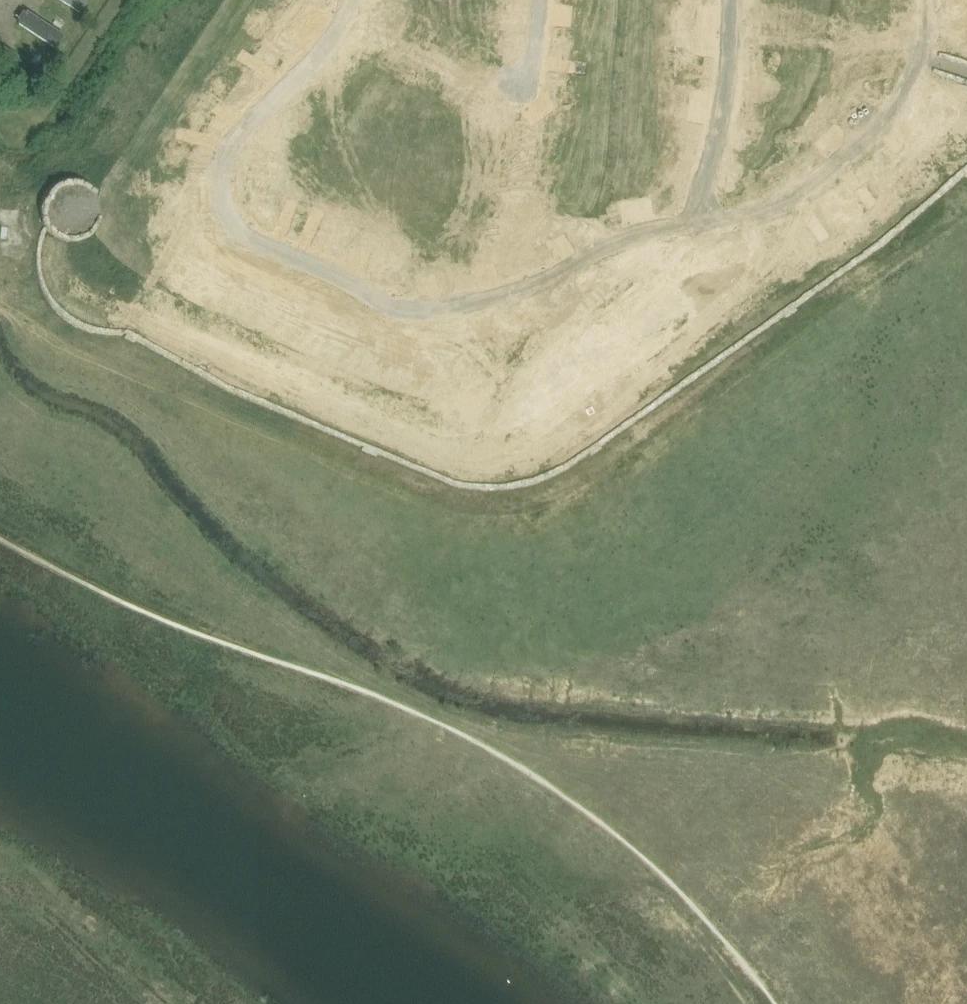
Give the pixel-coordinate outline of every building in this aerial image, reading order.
[(80,13),(88,0),(61,0),(80,13)] [(64,36),(25,9),(17,20),(19,22),(18,23),(56,49),(64,36)]
